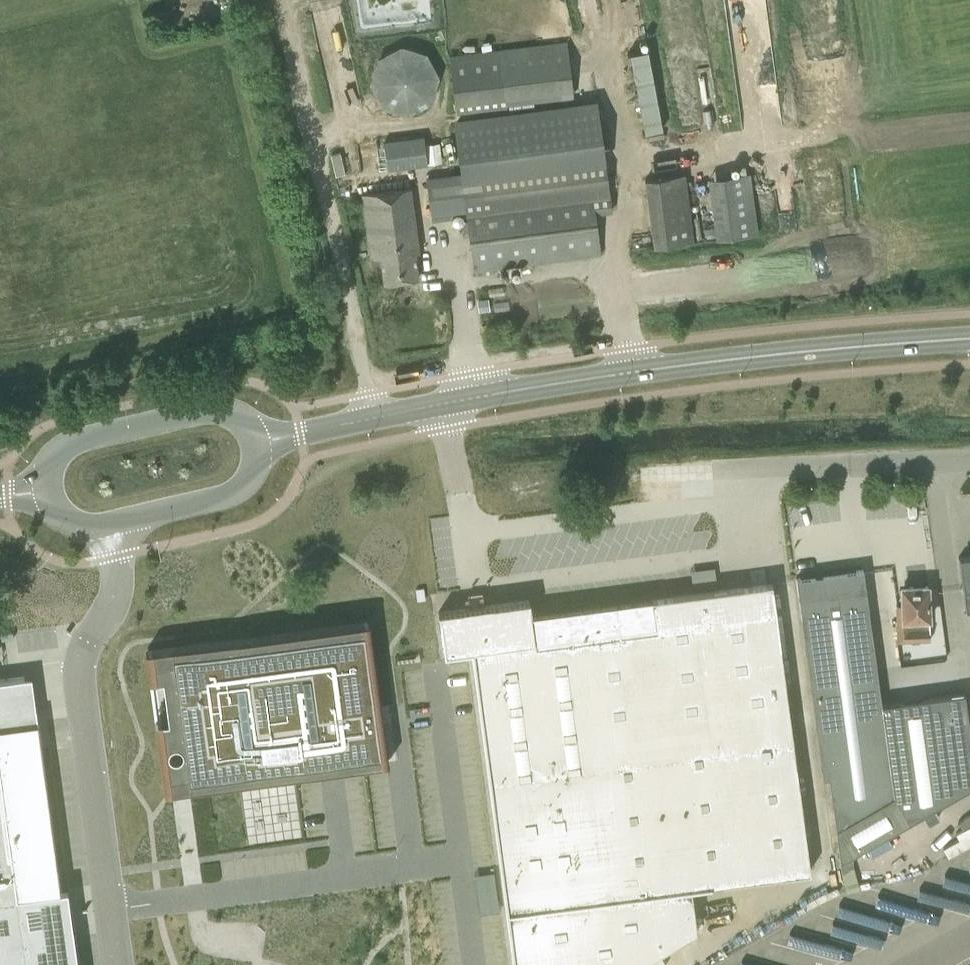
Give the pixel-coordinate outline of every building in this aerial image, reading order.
[(567,41),(449,55),(455,105),(504,99),(505,106),(574,98),(567,41)] [(647,129),(666,126),(653,46),(634,49),(647,129)] [(371,83),(371,85),(371,87),(371,88),(372,90),(372,92),(372,93),(373,95),(373,96),(374,98),(374,99),(375,101),(376,102),(377,104),(378,105),(379,106),(380,108),(381,109),(382,110),(384,111),(385,112),(386,113),(388,114),(389,115),(391,115),(392,116),(394,117),(395,117),(397,118),(398,118),(400,118),(402,118),(403,119),(405,119),(407,119),(408,118),(410,118),(412,118),(413,118),(415,117),(416,117),(418,116),(419,115),(421,115),(422,114),(424,113),(425,112),(426,111),(428,110),(429,109),(430,108),(431,106),(432,105),(433,104),(434,102),(435,101),(435,99),(436,98),(437,96),(437,95),(438,93),(438,92),(438,90),(438,88),(439,87),(439,85),(439,83),(438,82),(438,80),(438,78),(438,77),(437,75),(437,74),(436,72),(435,71),(435,69),(434,68),(433,66),(432,65),(431,64),(430,62),(429,61),(428,60),(426,59),(425,58),(424,57),(422,56),(421,55),(419,54),(418,54),(416,53),(415,53),(413,52),(412,52),(410,52),(408,51),(407,51),(405,51),(403,51),(402,51),(400,52),(398,52),(397,52),(395,53),(394,53),(392,54),(391,54),(389,55),(388,56),(386,57),(385,58),(384,59),(382,60),(381,61),(380,62),(379,64),(378,65),(377,66),(376,68),(375,69),(374,71),(374,72),(373,74),(373,75),(372,77),(372,78),(372,80),(371,82),(371,83)] [(596,104),(455,123),(461,168),(602,149),(596,104)] [(403,140),(383,142),(387,170),(407,167),(421,165),(427,164),(423,137),(403,140)] [(499,167),(426,177),(431,215),(467,210),(468,220),(465,221),(461,227),(468,232),(470,232),(475,271),(599,254),(596,234),(594,214),(611,212),(605,167),(501,181),(499,167)] [(719,237),(760,232),(754,170),(713,174),(719,237)] [(694,242),(685,174),(644,180),(654,247),(694,242)] [(419,252),(416,232),(410,187),(362,194),(371,258),(380,257),(383,282),(418,278),(415,252),(419,252)] [(488,299),(479,300),(481,311),(490,310),(488,299)] [(958,557),(965,609),(969,608),(969,555),(958,557)] [(796,578),(795,578),(823,778),(828,777),(841,873),(851,868),(851,869),(853,868),(851,855),(969,786),(969,755),(963,693),(879,703),(863,569),(796,578)] [(438,612),(439,622),(440,622),(444,654),(471,650),(513,964),(636,964),(697,930),(691,887),(810,871),(772,582),(651,598),(650,598),(651,601),(616,606),(532,617),(530,599),(484,606),(483,600),(474,601),(468,601),(469,607),(438,612)] [(896,603),(897,641),(929,640),(927,586),(901,587),(901,602),(896,603)] [(370,628),(171,655),(188,782),(387,755),(383,725),(377,726),(375,707),(381,706),(370,628)] [(909,650),(899,651),(900,664),(911,662),(909,650)] [(67,889),(60,890),(36,713),(35,714),(35,719),(32,720),(30,720),(29,715),(24,677),(0,680),(0,964),(77,964),(67,889)] [(965,826),(961,819),(952,824),(960,838),(945,846),(950,856),(969,845),(969,824),(965,826)]
